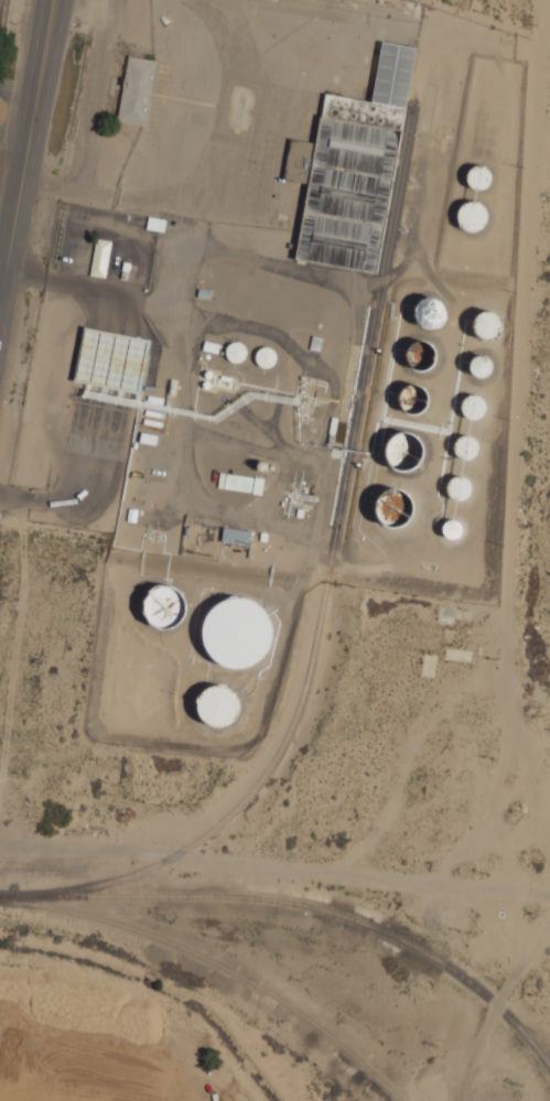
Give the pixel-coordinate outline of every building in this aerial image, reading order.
[(414,46),(381,41),(374,100),(324,93),(317,142),(290,139),(284,179),(308,182),(295,260),(377,272),(390,196),(414,46)] [(147,125),(156,60),(127,56),(118,122),(147,125)] [(492,179),(492,174),(489,171),(487,168),(483,165),(478,164),(474,165),(471,168),(468,171),(466,174),(466,179),(467,183),(470,186),(473,188),(477,190),(481,190),(485,188),(488,186),(490,183),(492,179)] [(481,203),(476,201),(472,201),(467,202),(463,204),(460,207),(457,212),(457,217),(459,222),(461,226),(465,229),(471,230),(476,230),(481,228),(485,225),(487,220),(488,215),(487,211),(484,206),(481,203)] [(90,275),(105,278),(112,241),(97,238),(90,275)] [(417,306),(416,312),(417,317),(419,322),(423,325),(428,326),(433,326),(438,325),(442,322),(444,319),(445,314),(445,310),(444,305),(441,301),(438,299),(432,298),(428,298),(423,299),(420,302),(417,306)] [(486,342),(492,342),(496,339),(500,336),(503,332),(504,326),(503,321),(500,316),(497,313),(492,311),(487,310),(482,311),(477,314),(474,317),(473,323),(473,327),(474,333),(477,337),(481,339),(486,342)] [(246,349),(247,353),(246,356),(244,359),(240,361),(237,363),(234,363),(230,361),(228,359),(226,356),(225,353),(226,349),(227,346),(229,343),(233,342),(236,341),(240,342),(242,344),(245,346),(246,349)] [(407,349),(407,355),(407,360),(410,365),(413,368),(418,369),(423,370),(429,368),(432,365),(434,361),(435,357),(435,353),(434,348),(431,344),(428,342),(423,341),(418,341),(413,343),(410,346),(407,349)] [(274,350),(276,354),(277,357),(276,360),(273,364),(271,366),(267,367),(263,367),(260,366),(258,364),(256,360),(255,357),(256,354),(257,350),(259,348),(261,347),(265,346),(269,346),(272,348),(274,350)] [(486,356),(482,355),(478,355),(475,356),(473,359),(471,361),(470,366),(471,369),(472,373),(475,376),(478,377),(482,378),(486,377),(489,375),(492,371),(493,368),(493,364),(492,360),(488,357),(486,356)] [(400,393),(399,399),(400,403),(402,408),(406,411),(411,413),(416,413),(421,412),(424,409),(427,406),(429,400),(429,396),(427,391),(423,388),(420,386),(416,384),(411,385),(407,386),(402,389),(400,393)] [(473,395),(470,396),(466,398),(463,401),(462,404),(462,409),(464,412),(466,415),(470,418),(474,419),(477,419),(482,417),(484,413),(486,410),(487,406),(486,402),(484,398),(481,396),(477,395),(473,395)] [(385,449),(385,455),(387,462),(391,466),(398,469),(403,471),(410,469),(417,466),(421,462),(423,456),(423,450),(422,444),(419,439),(414,434),(409,432),(402,432),(397,433),(391,436),(387,442),(385,449)] [(461,436),(459,439),(455,442),(454,445),(454,450),(455,453),(457,456),(461,458),(464,460),(468,460),(473,458),(476,455),(478,452),(478,447),(478,443),(476,440),(473,438),(468,435),(465,435),(461,436)] [(263,492),(263,475),(219,474),(218,490),(263,492)] [(470,482),(467,478),(464,476),(460,475),(456,475),(452,477),(450,479),(447,483),(446,487),(447,492),(449,495),(452,498),(456,499),(460,500),(464,499),(467,497),(471,494),(472,489),(472,485),(470,482)] [(400,488),(393,487),(388,489),(382,492),(378,497),(376,503),(375,509),(377,516),(380,520),(386,525),(391,527),(398,527),(405,525),(410,520),(413,515),(414,508),(413,501),(411,496),(406,492),(400,488)] [(451,539),(454,539),(457,538),(461,535),(462,532),(462,529),(462,526),(460,522),(457,520),(454,519),(451,519),(447,520),(445,522),(443,525),(442,528),(442,530),(443,533),(445,536),(447,538),(451,539)] [(222,542),(251,543),(251,528),(223,527),(222,542)] [(185,598),(186,606),(185,613),(182,619),(176,625),(170,627),(163,628),(157,626),(150,622),(147,616),(144,609),(144,603),(147,597),(150,592),(155,587),(162,585),(169,585),(175,589),(181,593),(185,598)] [(203,629),(204,641),(208,652),(217,661),(228,667),(240,668),(251,665),(262,658),(269,649),(272,639),(272,627),(269,617),(263,607),(254,601),(244,597),(233,597),(222,601),(213,607),(206,617),(203,629)] [(239,709),(239,702),(237,695),(233,690),(227,687),(220,684),(214,686),(207,688),(202,692),(198,699),(197,705),(198,712),(202,719),(207,723),(214,726),(220,726),(227,725),(234,721),(237,715),(239,709)]
